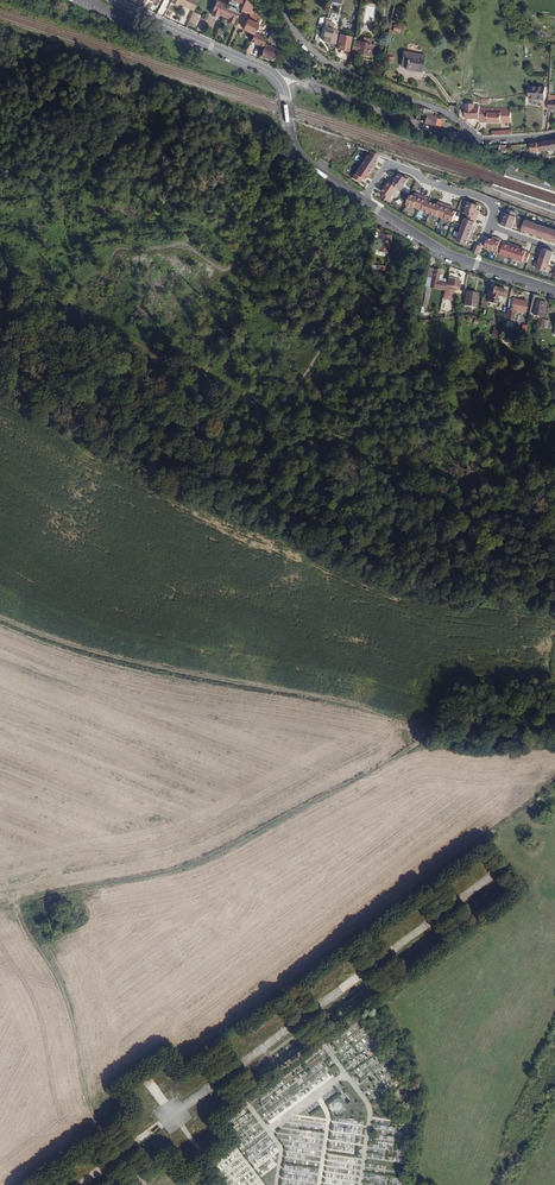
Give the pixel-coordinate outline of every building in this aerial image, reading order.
[(197,0),(171,0),(171,1),(172,1),(171,4),(176,6),(178,4),(193,10),(198,0),(197,0)] [(224,17),(230,4),(224,2),(224,3),(219,1),(213,15),(218,17),(219,14),(224,17)] [(257,7),(247,1),(243,11),(251,14),(253,15),(257,7)] [(234,24),(241,11),(236,8),(236,7),(230,4),(224,17),(231,19),(229,22),(234,24)] [(197,26),(201,16),(193,12),(189,22),(197,26)] [(254,24),(257,17),(253,15),(251,14),(248,21),(254,24)] [(255,33),(261,18),(257,17),(254,24),(248,21),(244,30),(254,35),(255,33)] [(336,45),(338,35),(334,34),(335,31),(326,29),(323,42),(336,45)] [(281,38),(274,32),(270,37),(279,43),(282,47),(286,43),(281,38)] [(267,38),(255,33),(254,35),(251,42),(264,46),(267,38)] [(349,52),(351,41),(340,39),(337,50),(349,52)] [(372,57),(374,47),(368,45),(369,43),(363,42),(362,44),(356,42),(354,49),(357,50),(357,54),(363,55),(372,57)] [(272,52),(274,48),(266,45),(261,55),(273,60),(275,54),(272,52)] [(419,73),(422,59),(418,58),(418,60),(406,58),(406,62),(405,61),(404,64),(405,64),(404,70),(419,73)] [(306,66),(297,59),(294,63),(304,70),(306,66)] [(545,101),(545,87),(529,86),(528,100),(545,101)] [(480,119),(480,111),(474,111),(474,103),(466,103),(466,119),(480,119)] [(429,121),(432,110),(423,107),(422,110),(417,108),(415,116),(429,121)] [(512,122),(511,108),(480,108),(480,111),(480,119),(480,123),(512,122)] [(541,142),(542,151),(554,149),(554,139),(541,142)] [(542,151),(541,142),(529,143),(530,153),(542,151)] [(367,155),(361,165),(371,172),(374,167),(372,166),(376,161),(375,161),(379,155),(370,152),(368,156),(367,155)] [(371,172),(361,165),(354,175),(351,178),(359,183),(361,180),(363,181),(366,176),(368,177),(371,172)] [(394,178),(390,184),(395,187),(397,189),(401,191),(408,180),(399,174),(397,178),(395,177),(394,178)] [(554,188),(554,182),(545,179),(543,185),(554,188)] [(382,193),(384,195),(382,198),(389,203),(392,199),(391,198),(397,189),(395,187),(390,184),(387,182),(384,187),(385,188),(382,193)] [(414,196),(410,195),(410,197),(407,204),(418,209),(423,197),(415,194),(414,196)] [(431,200),(423,197),(418,209),(430,213),(433,203),(430,202),(431,200)] [(437,205),(433,203),(430,213),(441,217),(446,205),(438,202),(437,205)] [(467,203),(463,215),(467,216),(475,219),(477,213),(478,211),(476,211),(477,206),(467,203)] [(453,208),(446,205),(441,217),(453,222),(456,212),(452,211),(453,208)] [(516,213),(507,210),(504,219),(502,219),(499,224),(511,229),(515,217),(514,217),(516,213)] [(475,219),(467,216),(465,220),(464,219),(460,230),(471,235),(472,234),(473,230),(471,229),(475,219)] [(525,220),(521,231),(530,234),(534,223),(525,220)] [(534,223),(530,234),(538,236),(542,226),(534,223)] [(550,229),(542,226),(538,236),(547,239),(550,229)] [(550,229),(547,239),(554,242),(554,231),(550,229)] [(471,235),(460,230),(455,242),(465,245),(467,241),(467,239),(469,240),(471,235)] [(387,255),(392,236),(381,233),(378,245),(380,246),(378,252),(387,255)] [(501,239),(493,236),(492,239),(488,238),(485,248),(497,252),(500,243),(501,239)] [(500,243),(497,252),(500,253),(500,254),(511,258),(515,246),(510,244),(510,246),(503,243),(503,244),(500,243)] [(527,262),(530,254),(526,252),(520,249),(521,248),(515,246),(511,258),(523,262),(523,261),(527,262)] [(553,252),(543,249),(540,257),(550,261),(553,252)] [(550,261),(540,257),(536,269),(548,273),(550,267),(548,267),(550,261)] [(457,291),(459,280),(456,280),(448,278),(447,278),(447,279),(446,283),(438,281),(439,275),(440,270),(434,269),(431,288),(445,291),(444,299),(452,300),(454,290),(457,291)] [(446,283),(447,279),(442,278),(442,275),(439,275),(438,281),(446,283)] [(502,297),(504,290),(493,286),(490,294),(492,294),(490,302),(496,303),(498,296),(502,297)] [(475,307),(477,293),(465,291),(463,305),(475,307)] [(525,313),(527,301),(510,298),(507,320),(513,322),(515,311),(525,313)] [(541,317),(545,317),(547,303),(540,301),(534,301),(532,315),(541,317)]
